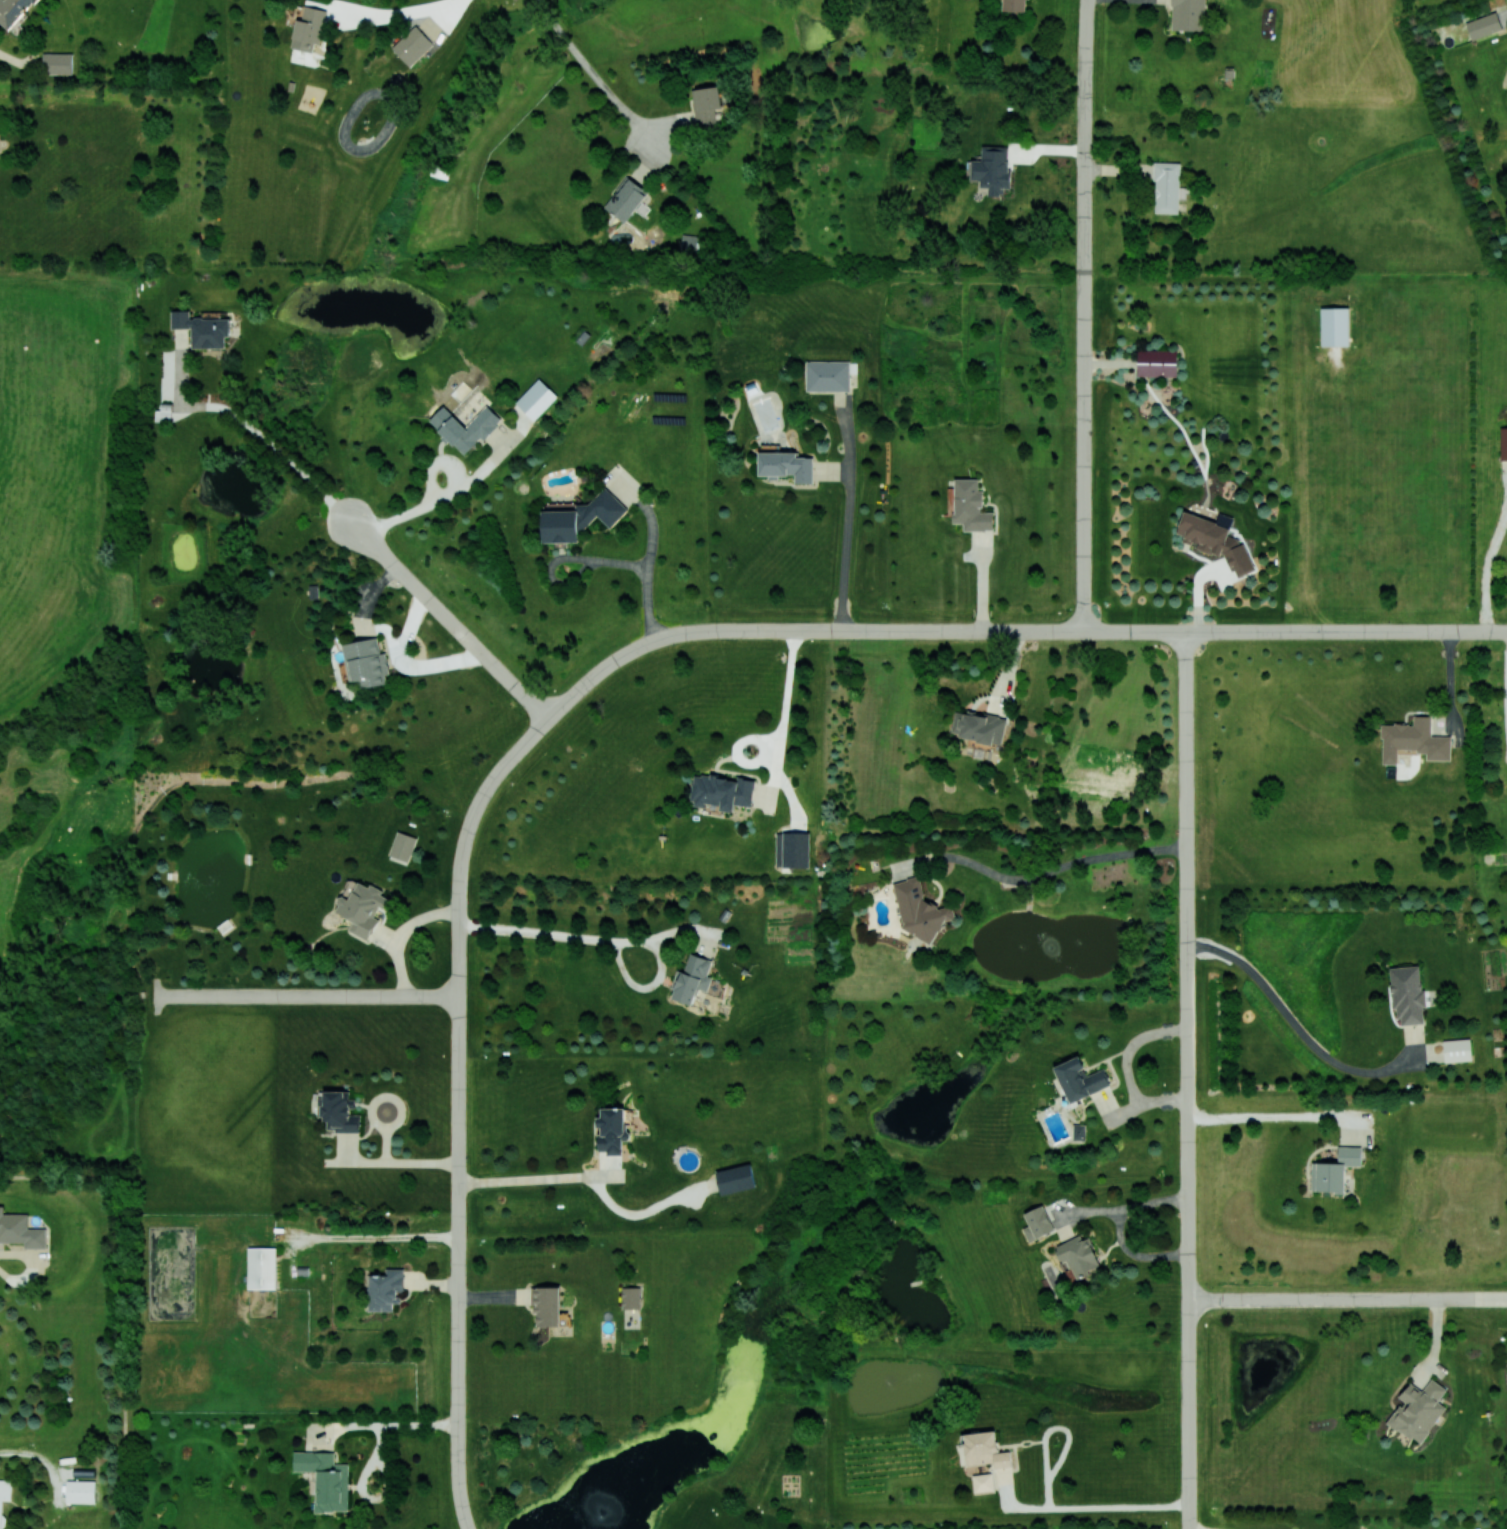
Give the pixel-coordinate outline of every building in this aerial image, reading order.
[(35,0),(0,0),(0,22),(10,30),(35,0)] [(1028,0),(1003,0),(1003,11),(1027,12),(1028,0)] [(1204,31),(1205,0),(1172,0),(1171,30),(1204,31)] [(322,44),(327,10),(304,6),(302,20),(296,19),(292,48),(314,51),(315,43),(322,44)] [(1465,22),(1472,40),(1503,29),(1496,11),(1465,22)] [(410,67),(434,45),(416,25),(392,47),(410,67)] [(73,53),(43,53),(43,74),(73,74),(73,53)] [(696,88),(698,109),(695,110),(696,125),(715,124),(714,108),(721,108),(719,86),(696,88)] [(1010,147),(982,145),(981,161),(970,160),(969,180),(981,180),(980,187),(988,187),(988,195),(1004,196),(1004,188),(1009,188),(1010,147)] [(1180,162),(1156,162),(1154,213),(1179,213),(1179,198),(1186,198),(1186,187),(1180,187),(1180,162)] [(628,223),(648,189),(625,176),(605,209),(628,223)] [(699,235),(682,234),(680,253),(697,254),(699,235)] [(1349,307),(1321,308),(1321,346),(1349,346),(1349,307)] [(192,348),(225,348),(225,336),(230,336),(229,318),(190,318),(190,310),(171,310),(172,329),(192,328),(192,348)] [(1177,350),(1138,350),(1137,375),(1176,376),(1177,350)] [(806,391),(850,391),(850,361),(807,361),(806,391)] [(515,402),(534,420),(558,396),(539,378),(515,402)] [(466,427),(444,406),(430,421),(464,454),(480,438),(483,440),(502,420),(487,405),(466,427)] [(797,452),(759,451),(759,475),(795,476),(794,482),(812,483),(813,457),(797,456),(797,452)] [(979,479),(954,478),(954,522),(963,522),(963,530),(993,530),(993,512),(982,512),(982,490),(978,490),(979,479)] [(543,510),(544,542),(579,542),(579,529),(584,529),(598,516),(611,528),(628,510),(605,487),(589,504),(576,504),(576,510),(543,510)] [(1256,569),(1243,541),(1228,537),(1233,517),(1218,513),(1217,520),(1183,512),(1178,534),(1184,535),(1182,541),(1191,543),(1196,541),(1200,550),(1219,555),(1225,552),(1236,578),(1256,569)] [(349,682),(359,680),(360,688),(386,684),(385,675),(389,674),(386,652),(380,653),(378,638),(344,643),(349,682)] [(955,711),(951,736),(1002,745),(1007,717),(967,710),(966,713),(955,711)] [(1451,760),(1451,736),(1431,735),(1431,715),(1414,715),(1413,724),(1383,724),(1382,763),(1398,764),(1398,748),(1418,749),(1418,752),(1427,753),(1427,760),(1451,760)] [(755,779),(737,776),(736,779),(695,773),(691,805),(707,807),(708,803),(721,805),(720,810),(734,812),(735,804),(752,806),(755,779)] [(408,862),(417,837),(397,830),(389,855),(408,862)] [(809,867),(810,832),(776,831),(776,867),(809,867)] [(893,882),(904,930),(934,944),(944,921),(956,918),(954,910),(946,906),(941,907),(926,900),(920,876),(893,882)] [(368,940),(378,919),(388,897),(381,894),(383,892),(359,880),(350,899),(342,896),(334,911),(353,920),(348,931),(368,940)] [(672,999),(693,1004),(698,989),(708,992),(712,977),(708,976),(712,959),(690,953),(685,972),(677,970),(672,988),(675,989),(672,999)] [(1390,967),(1392,1009),(1396,1008),(1397,1017),(1401,1017),(1401,1025),(1424,1023),(1421,966),(1390,967)] [(1472,1061),(1471,1039),(1444,1040),(1444,1062),(1472,1061)] [(1111,1086),(1104,1068),(1087,1075),(1079,1056),(1055,1066),(1070,1103),(1111,1086)] [(360,1132),(360,1114),(353,1114),(354,1099),(350,1099),(350,1091),(323,1091),(323,1118),(328,1119),(327,1131),(360,1132)] [(622,1153),(622,1139),(626,1139),(626,1108),(601,1108),(602,1116),(597,1116),(598,1127),(599,1127),(600,1153),(622,1153)] [(1073,1140),(1085,1140),(1085,1124),(1073,1124),(1073,1140)] [(1361,1146),(1338,1146),(1338,1163),(1312,1162),(1312,1191),(1345,1191),(1345,1166),(1361,1166),(1361,1146)] [(721,1195),(757,1186),(751,1163),(716,1171),(721,1195)] [(1022,1228),(1028,1242),(1055,1230),(1043,1204),(1024,1213),(1029,1225),(1022,1228)] [(27,1228),(27,1213),(4,1213),(4,1206),(0,1206),(0,1242),(25,1242),(25,1248),(46,1248),(46,1228),(27,1228)] [(1055,1246),(1062,1262),(1068,1260),(1076,1278),(1102,1267),(1089,1237),(1082,1240),(1080,1235),(1055,1246)] [(276,1289),(276,1247),(249,1247),(248,1288),(276,1289)] [(370,1310),(393,1311),(394,1302),(400,1303),(400,1291),(404,1291),(404,1268),(388,1268),(388,1275),(371,1274),(370,1310)] [(533,1326),(560,1326),(561,1287),(534,1287),(533,1326)] [(640,1308),(640,1287),(622,1287),(622,1308),(640,1308)] [(1447,1388),(1431,1378),(1423,1391),(1409,1382),(1400,1398),(1402,1400),(1388,1424),(1422,1444),(1445,1406),(1438,1402),(1447,1388)] [(1012,1467),(1010,1451),(998,1452),(996,1430),(963,1434),(966,1465),(994,1462),(995,1468),(1012,1467)] [(349,1464),(334,1463),(334,1452),(294,1451),(294,1471),(317,1471),(316,1511),(348,1512),(349,1464)] [(973,1474),(974,1492),(995,1491),(994,1473),(973,1474)] [(3,1500),(11,1500),(12,1479),(0,1479),(0,1528),(2,1528),(3,1500)] [(95,1502),(95,1480),(67,1480),(67,1502),(95,1502)]
